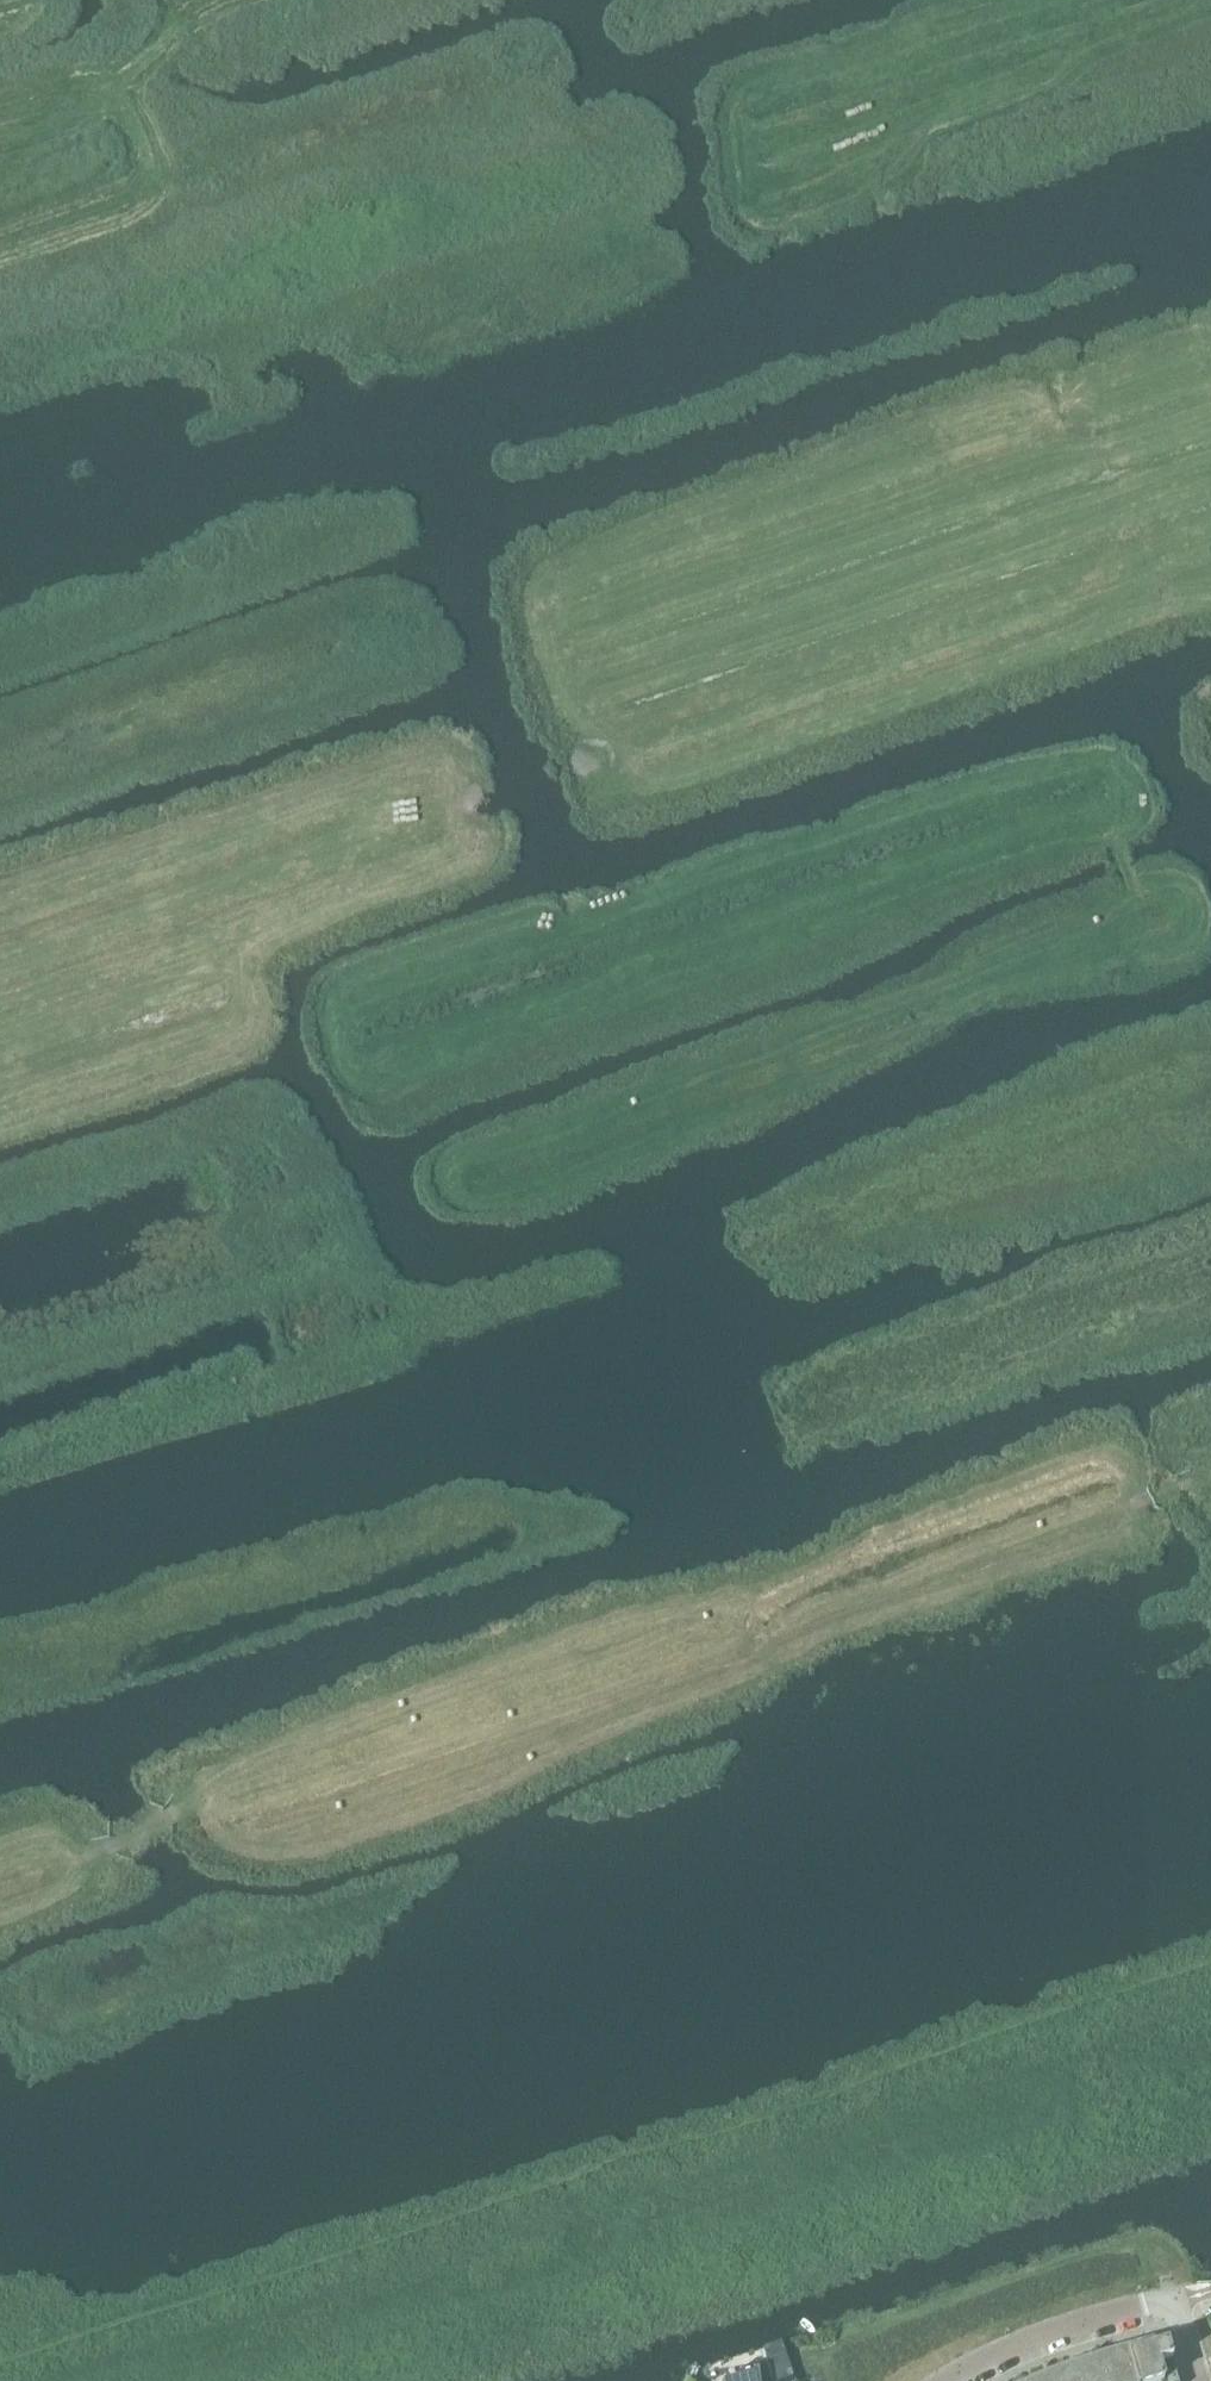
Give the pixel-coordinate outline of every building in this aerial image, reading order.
[(1125,2350),(1133,2380),(1177,2380),(1166,2346),(1153,2349),(1151,2343),(1125,2350)] [(1101,2357),(1107,2380),(1133,2380),(1125,2350),(1101,2357)] [(1075,2365),(1081,2380),(1107,2380),(1101,2357),(1084,2363),(1075,2365)] [(773,2380),(795,2380),(789,2363),(769,2369),(773,2380)] [(1051,2374),(1054,2380),(1081,2380),(1075,2365),(1067,2368),(1051,2374)]
